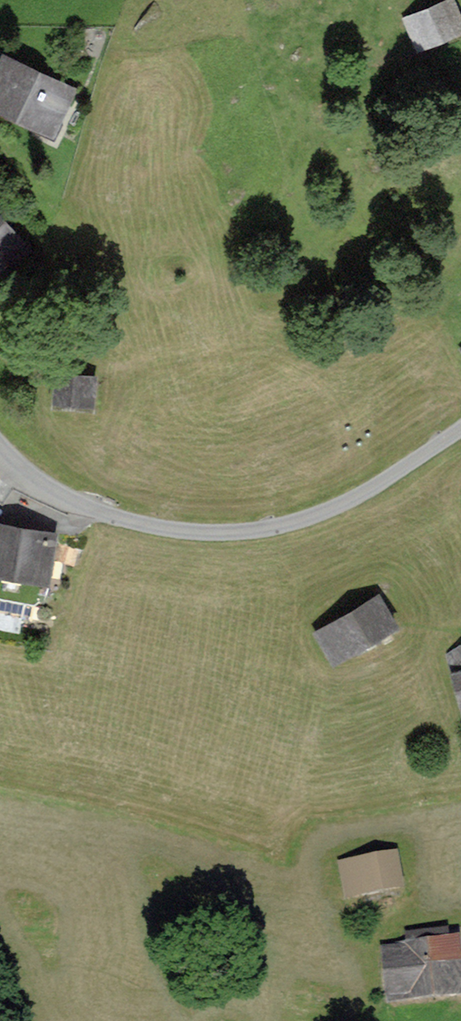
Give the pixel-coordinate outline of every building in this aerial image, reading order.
[(418,41),(460,23),(450,0),(443,0),(407,16),(418,41)] [(0,69),(0,100),(49,124),(66,88),(5,58),(0,69)] [(19,243),(0,222),(0,260),(19,243)] [(59,371),(56,395),(92,399),(94,374),(59,371)] [(12,485),(0,476),(0,498),(2,499),(12,485)] [(41,569),(48,534),(0,525),(0,562),(41,569)] [(377,595),(317,630),(333,656),(392,620),(377,595)] [(341,860),(346,890),(399,881),(394,851),(341,860)] [(389,989),(460,981),(460,980),(456,933),(448,934),(447,930),(407,934),(408,941),(384,943),(389,989)]
